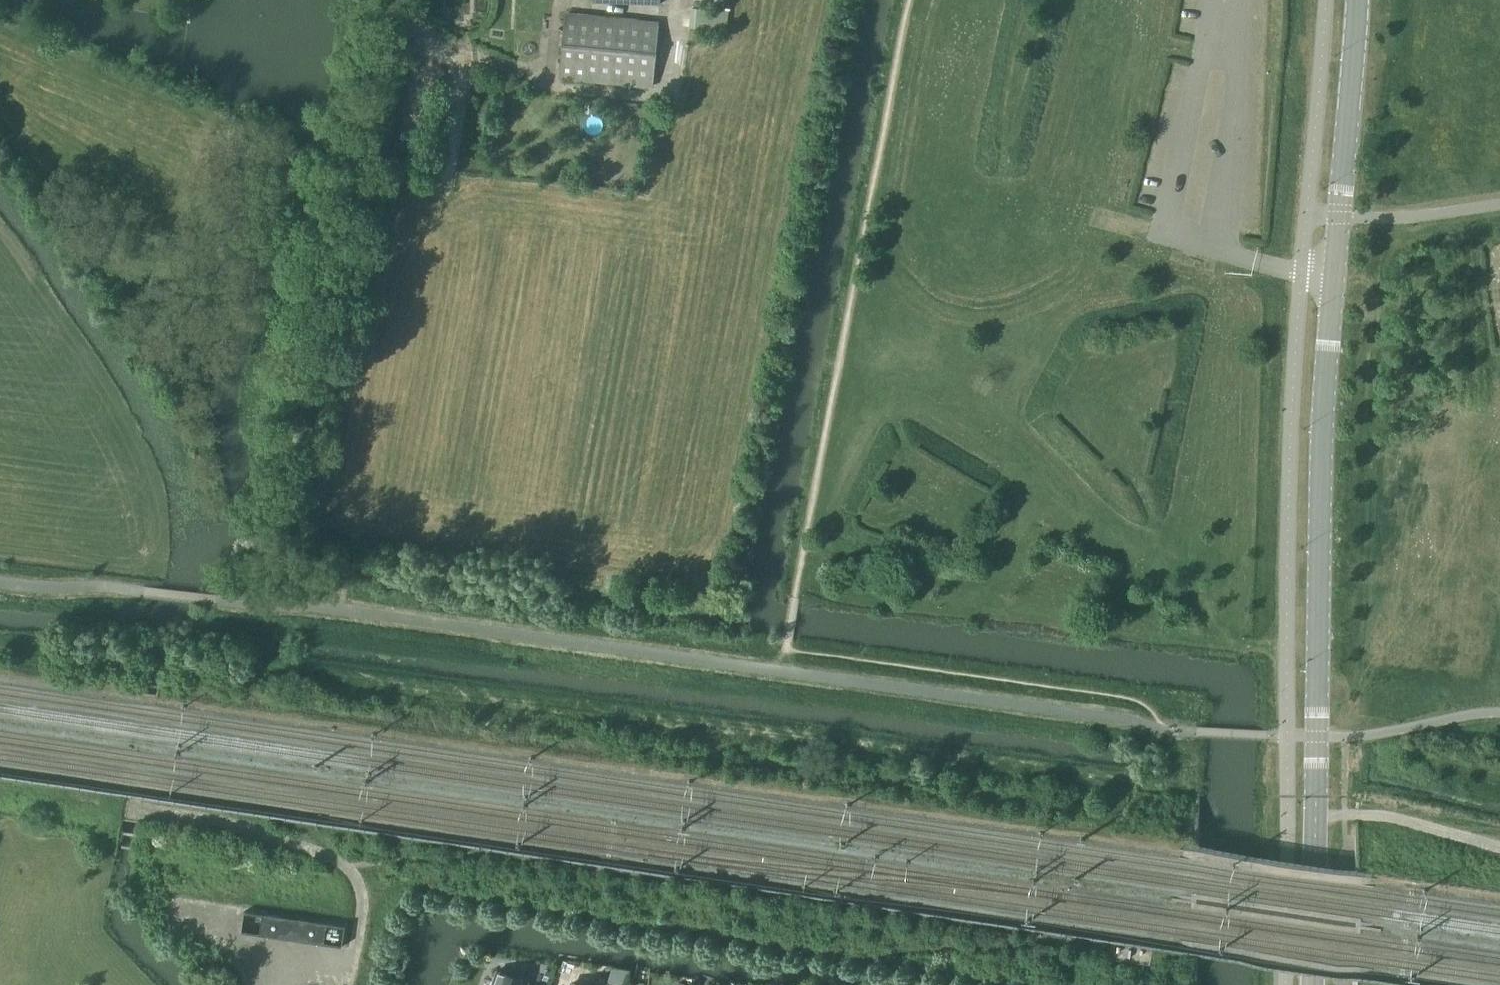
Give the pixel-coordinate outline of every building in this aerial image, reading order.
[(564,14),(558,77),(653,86),(659,23),(564,14)] [(244,912),(240,933),(341,947),(344,926),(244,912)] [(609,967),(607,979),(626,982),(630,970),(609,967)] [(528,982),(496,972),(492,984),(527,984),(528,982)]
